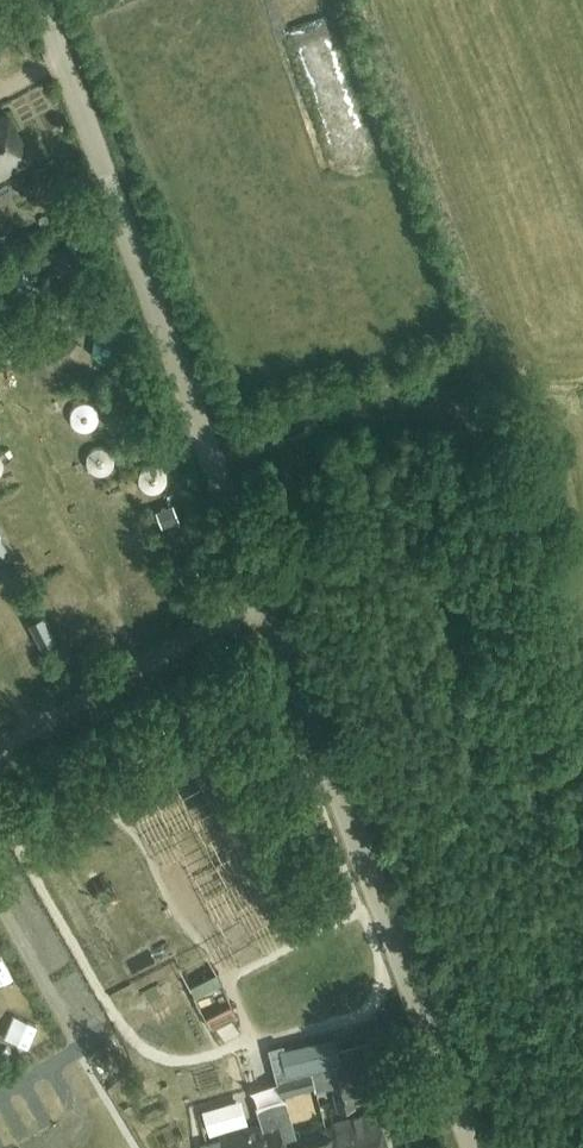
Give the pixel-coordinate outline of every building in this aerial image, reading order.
[(30,156),(6,112),(0,116),(0,173),(30,156)] [(65,242),(59,259),(75,265),(81,248),(65,242)] [(84,319),(95,328),(92,353),(103,361),(117,356),(118,342),(108,333),(109,323),(111,309),(100,300),(87,305),(84,319)] [(101,397),(81,406),(93,434),(114,425),(101,397)] [(140,413),(123,419),(129,436),(146,429),(140,413)] [(109,477),(129,467),(117,443),(97,453),(109,477)] [(173,501),(156,507),(162,524),(179,518),(173,501)] [(10,554),(0,536),(0,559),(10,554)] [(195,558),(178,564),(183,579),(201,573),(195,558)] [(28,623),(42,648),(54,642),(40,616),(28,623)] [(10,711),(3,692),(0,693),(0,715),(10,711)] [(31,1046),(36,1031),(18,1025),(13,1039),(31,1046)] [(342,1060),(326,1064),(339,1109),(355,1105),(342,1060)] [(241,1097),(203,1108),(210,1132),(247,1121),(241,1097)] [(358,1117),(332,1124),(298,1134),(290,1102),(264,1110),(267,1121),(220,1134),(222,1139),(201,1145),(202,1147),(385,1147),(375,1115),(370,1116),(369,1114),(358,1117)]
